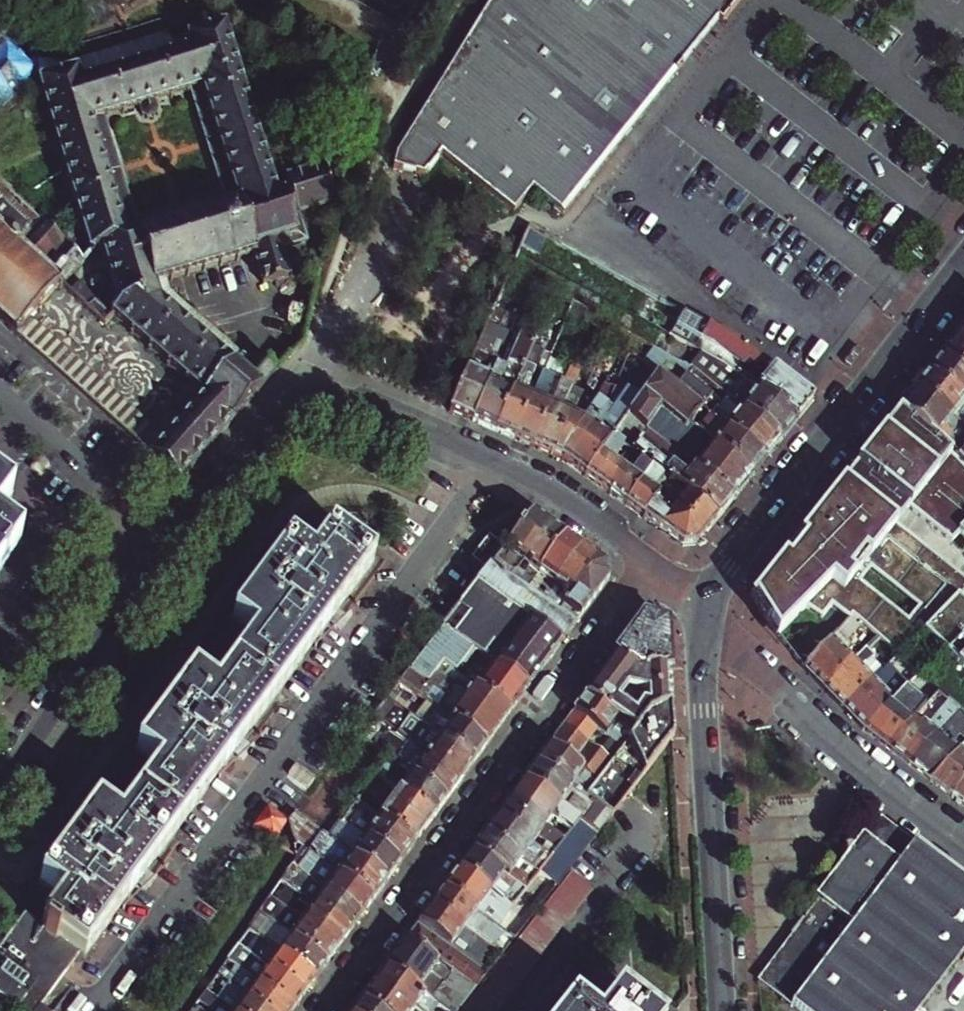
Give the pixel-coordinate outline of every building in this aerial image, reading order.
[(406,131),(395,151),(391,169),(421,177),(438,157),(508,215),(527,191),(558,216),(571,195),(714,22),(719,25),(740,0),(489,0),(406,131)] [(38,70),(91,248),(102,245),(116,289),(67,243),(46,266),(63,281),(91,306),(99,298),(111,309),(103,317),(108,323),(117,314),(184,375),(186,376),(206,354),(255,398),(279,371),(176,279),(253,254),(262,284),(291,275),(288,267),(297,264),(294,256),(286,259),(282,248),(309,240),(300,213),(336,202),(347,152),(284,171),(286,180),(274,184),(224,21),(172,37),(170,30),(115,47),(73,60),(33,58),(29,63),(1,38),(0,39),(0,110),(38,70)] [(63,281),(46,266),(67,243),(2,182),(0,184),(0,320),(16,334),(30,319),(63,281)] [(540,239),(523,230),(514,252),(530,260),(540,239)] [(610,300),(530,260),(514,252),(506,271),(552,295),(572,305),(589,314),(600,320),(610,300)] [(537,330),(496,430),(514,438),(532,397),(525,394),(535,371),(542,374),(547,362),(567,315),(572,305),(552,295),(537,330)] [(99,298),(91,306),(103,317),(111,309),(99,298)] [(517,314),(493,305),(450,411),(473,421),(514,321),(517,314)] [(572,305),(567,315),(585,324),(589,314),(572,305)] [(796,419),(812,400),(720,327),(686,309),(679,322),(711,339),(746,367),(740,374),(796,419)] [(30,319),(16,334),(151,455),(206,394),(186,376),(184,375),(143,421),(30,319)] [(473,421),(496,430),(537,330),(514,321),(473,421)] [(679,334),(671,330),(664,344),(671,348),(679,334)] [(724,394),(726,395),(780,439),(796,419),(740,374),(707,348),(679,334),(671,348),(670,350),(685,357),(688,353),(730,387),(724,394)] [(941,358),(963,378),(963,337),(960,334),(958,336),(941,358)] [(681,362),(685,364),(690,367),(724,394),(730,387),(688,353),(685,357),(681,362)] [(206,354),(186,376),(206,394),(151,455),(180,481),(255,398),(206,354)] [(941,358),(928,374),(963,404),(963,378),(941,358)] [(547,362),(542,374),(554,379),(557,373),(563,376),(566,371),(547,362)] [(690,367),(685,364),(679,371),(720,403),(726,395),(724,394),(690,367)] [(649,381),(645,388),(706,437),(753,474),(765,458),(671,383),(656,371),(649,381)] [(780,439),(726,395),(720,403),(679,371),(671,383),(765,458),(780,439)] [(532,397),(514,438),(533,446),(561,382),(563,376),(557,373),(554,379),(542,374),(532,397)] [(640,394),(645,388),(649,381),(641,374),(631,388),(640,394)] [(916,390),(963,428),(963,404),(928,374),(916,390)] [(561,382),(533,446),(551,453),(569,413),(575,415),(580,403),(565,396),(570,385),(561,382)] [(564,459),(568,462),(608,404),(611,394),(614,386),(606,383),(599,397),(584,419),(575,415),(569,413),(551,453),(564,459)] [(608,404),(568,462),(586,474),(613,435),(627,413),(640,394),(631,388),(623,398),(611,394),(608,404)] [(640,394),(627,413),(734,498),(753,474),(706,437),(645,388),(640,394)] [(900,410),(936,439),(939,435),(959,454),(963,449),(963,428),(916,390),(900,410)] [(870,446),(918,495),(955,533),(963,526),(963,527),(963,469),(936,439),(900,410),(870,446)] [(734,498),(627,413),(613,435),(624,443),(634,451),(638,455),(653,466),(671,480),(718,517),(734,498)] [(601,485),(617,463),(613,460),(621,449),(625,451),(626,449),(624,443),(613,435),(586,474),(601,485)] [(870,446),(856,465),(903,512),(918,495),(870,446)] [(636,459),(627,470),(612,492),(627,503),(653,466),(638,455),(636,459)] [(612,492),(627,470),(617,463),(601,485),(612,492)] [(766,578),(771,624),(797,595),(810,606),(821,596),(847,625),(852,621),(858,619),(894,651),(919,624),(963,669),(963,599),(962,597),(963,595),(963,574),(903,512),(856,465),(766,578)] [(653,466),(627,503),(645,516),(658,498),(671,480),(653,466)] [(718,517),(671,480),(658,498),(706,532),(718,517)] [(12,497),(0,488),(0,513),(12,497)] [(658,498),(645,516),(685,544),(698,543),(706,532),(658,498)] [(487,571),(477,584),(560,645),(572,629),(560,620),(555,616),(548,611),(538,604),(531,599),(528,596),(521,591),(509,582),(512,578),(510,576),(522,561),(537,572),(565,536),(532,513),(505,548),(487,571)] [(21,541),(0,525),(0,570),(21,541)] [(27,914),(0,950),(0,998),(17,1010),(39,1010),(42,1007),(82,954),(86,957),(164,851),(372,564),(331,533),(312,559),(290,544),(234,621),(255,637),(216,691),(194,675),(138,752),(159,768),(120,821),(98,805),(42,882),(63,899),(43,926),(27,914)] [(470,558),(487,571),(505,548),(488,535),(470,558)] [(538,604),(581,548),(565,536),(537,572),(543,577),(534,588),(538,591),(531,599),(538,604)] [(570,596),(598,560),(581,548),(538,604),(548,611),(563,592),(570,596)] [(605,565),(598,560),(570,596),(555,616),(560,620),(562,616),(567,620),(571,614),(579,619),(608,580),(605,565)] [(528,690),(560,645),(477,584),(442,627),(450,632),(457,624),(465,630),(458,639),(528,690)] [(538,591),(534,588),(528,596),(531,599),(538,591)] [(555,616),(570,596),(563,592),(548,611),(555,616)] [(560,620),(572,629),(579,619),(571,614),(567,620),(562,616),(560,620)] [(643,618),(585,696),(635,733),(648,715),(671,702),(667,625),(643,618)] [(510,714),(528,690),(458,639),(450,632),(442,627),(423,652),(408,671),(427,686),(437,672),(442,665),(471,686),(510,714)] [(805,669),(825,690),(855,659),(835,639),(827,647),(805,669)] [(825,690),(844,710),(875,679),(855,659),(825,690)] [(510,714),(471,686),(466,693),(437,672),(427,686),(408,671),(399,682),(435,708),(443,713),(487,745),(510,714)] [(929,682),(922,676),(916,682),(924,688),(929,682)] [(844,710),(864,729),(894,699),(875,679),(844,710)] [(943,695),(936,689),(930,695),(938,701),(943,695)] [(635,733),(585,696),(564,724),(588,742),(596,733),(621,751),(635,733)] [(864,729),(887,747),(912,713),(894,699),(864,729)] [(606,771),(587,796),(612,815),(673,737),(671,702),(648,715),(635,733),(621,751),(611,765),(606,771)] [(424,722),(431,728),(443,713),(435,708),(424,722)] [(430,730),(474,763),(487,745),(443,713),(431,728),(430,730)] [(934,730),(912,713),(887,747),(909,764),(934,730)] [(588,742),(564,724),(557,734),(581,752),(585,746),(588,742)] [(409,740),(417,745),(428,731),(421,726),(409,740)] [(430,755),(462,779),(474,763),(430,730),(428,731),(417,745),(430,755)] [(956,747),(934,730),(909,764),(931,781),(956,747)] [(391,733),(378,750),(388,758),(392,761),(406,744),(391,733)] [(557,734),(535,764),(578,797),(582,792),(587,796),(606,771),(581,752),(557,734)] [(395,763),(399,766),(413,749),(406,744),(392,761),(395,763)] [(585,746),(581,752),(606,771),(611,765),(585,746)] [(931,781),(953,798),(963,784),(963,753),(956,747),(931,781)] [(411,775),(446,800),(462,779),(430,755),(426,759),(413,749),(399,766),(411,775)] [(433,818),(446,800),(411,775),(404,784),(399,780),(399,777),(389,770),(395,763),(392,761),(388,758),(375,775),(398,792),(433,818)] [(523,781),(579,822),(597,835),(612,815),(587,796),(582,792),(578,797),(535,764),(523,781)] [(570,833),(579,822),(523,781),(508,801),(545,828),(552,820),(560,826),(570,833)] [(953,798),(963,806),(963,784),(953,798)] [(433,818),(398,792),(379,818),(414,844),(433,818)] [(342,821),(348,826),(353,819),(364,826),(366,823),(372,827),(365,838),(400,864),(414,844),(379,818),(356,801),(342,821)] [(508,801),(496,818),(533,846),(537,840),(548,849),(555,853),(560,847),(555,843),(559,838),(553,834),(545,828),(508,801)] [(267,808),(253,828),(273,843),(288,823),(267,808)] [(293,839),(306,822),(294,813),(288,822),(293,839)] [(755,979),(759,982),(798,1010),(924,1010),(963,958),(963,881),(879,816),(755,979)] [(533,846),(496,818),(484,834),(520,862),(538,875),(544,867),(527,854),(533,846)] [(552,820),(545,828),(553,834),(560,826),(552,820)] [(365,838),(348,826),(342,821),(329,838),(334,842),(337,837),(339,839),(342,836),(346,840),(341,847),(387,881),(400,864),(365,838)] [(570,833),(560,847),(555,853),(550,858),(544,867),(538,875),(532,883),(525,891),(516,904),(512,909),(496,929),(498,930),(505,935),(513,941),(557,886),(597,835),(579,822),(570,833)] [(321,861),(374,899),(387,881),(341,847),(334,842),(329,838),(322,833),(312,847),(307,844),(304,848),(307,851),(321,861)] [(520,862),(484,834),(472,851),(525,891),(532,883),(514,869),(520,862)] [(304,848),(293,841),(299,861),(307,851),(304,848)] [(544,854),(550,858),(555,853),(548,849),(544,854)] [(525,891),(472,851),(458,869),(495,896),(499,891),(516,904),(525,891)] [(312,882),(361,917),(374,899),(321,861),(314,870),(317,874),(312,882)] [(317,874),(314,870),(308,869),(299,862),(294,869),(312,882),(317,874)] [(349,934),(361,917),(312,882),(294,869),(287,878),(304,891),(300,897),(349,934)] [(495,896),(458,869),(443,890),(496,929),(512,909),(495,896)] [(593,891),(571,874),(463,1010),(498,1010),(593,891)] [(302,923),(337,949),(349,934),(300,897),(283,885),(277,893),(308,916),(302,923)] [(496,929),(443,890),(431,906),(464,929),(468,924),(486,936),(490,931),(495,935),(498,930),(496,929)] [(464,929),(431,906),(406,941),(458,979),(475,991),(488,974),(469,959),(477,949),(485,956),(490,949),(482,942),(464,929)] [(260,916),(326,965),(337,949),(302,923),(288,913),(283,909),(277,917),(265,909),(260,916)] [(315,980),(326,965),(260,916),(255,923),(285,945),(279,953),(315,980)] [(468,924),(464,929),(482,942),(486,936),(468,924)] [(513,941),(505,935),(494,951),(502,957),(513,941)] [(256,936),(245,952),(303,996),(315,980),(279,953),(266,943),(261,940),(256,936)] [(386,967),(437,1007),(458,979),(406,941),(386,967)] [(257,984),(293,1010),(303,996),(245,952),(238,947),(233,953),(263,976),(257,984)] [(224,982),(262,1010),(293,1010),(257,984),(237,969),(234,972),(225,965),(217,976),(224,982)] [(376,981),(414,1010),(434,1010),(437,1007),(386,967),(376,981)] [(220,987),(224,982),(217,976),(210,985),(217,991),(220,987)] [(361,1001),(375,1010),(414,1010),(376,981),(361,1001)] [(237,1010),(262,1010),(224,982),(220,987),(224,990),(221,994),(240,1008),(237,1010)] [(206,991),(200,1000),(212,1010),(211,1010),(231,1010),(206,991)] [(618,993),(604,1010),(641,1010),(618,993)] [(361,1001),(354,1010),(375,1010),(361,1001)] [(573,1003),(566,1010),(583,1010),(573,1003)]
